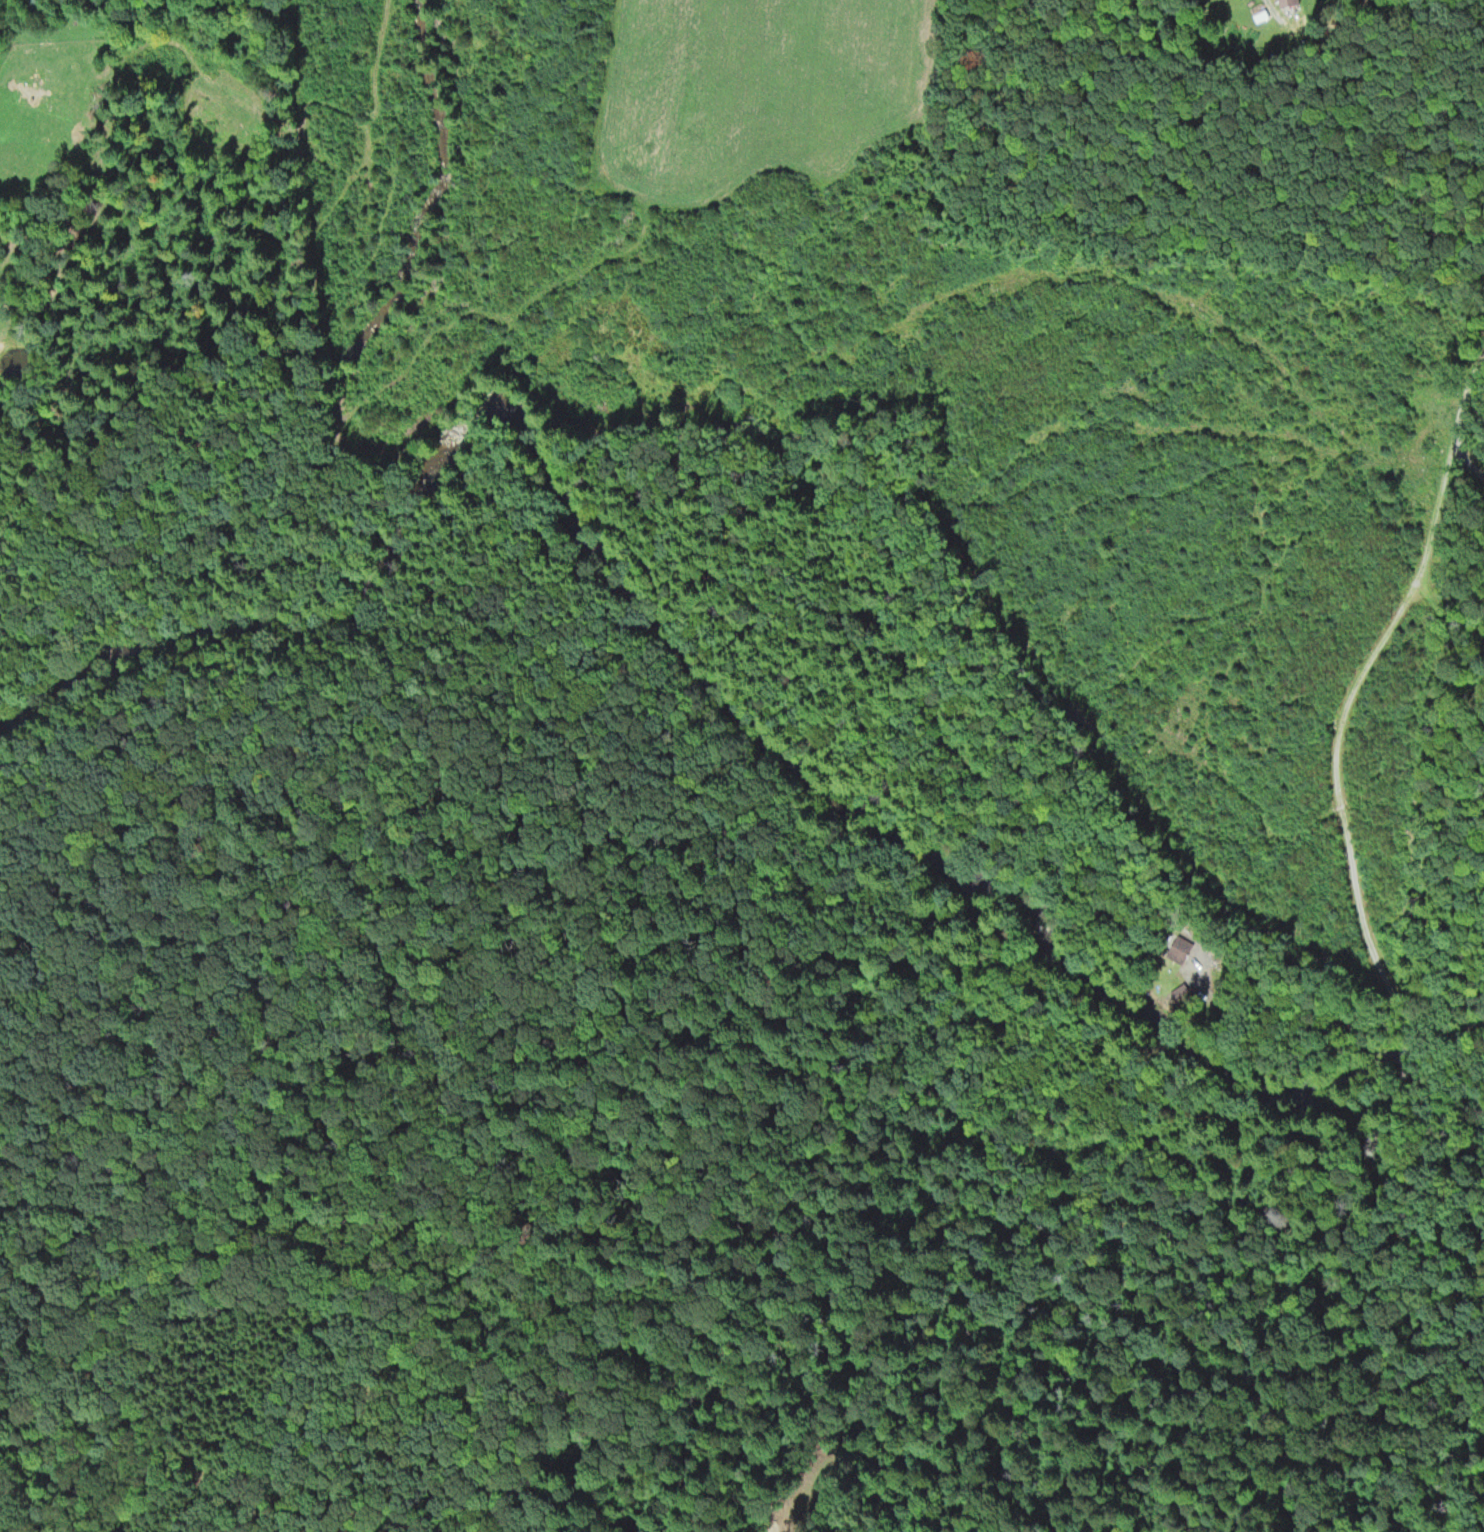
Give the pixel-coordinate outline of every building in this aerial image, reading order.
[(1162,951),(1175,962),(1190,945),(1178,934),(1162,951)]
